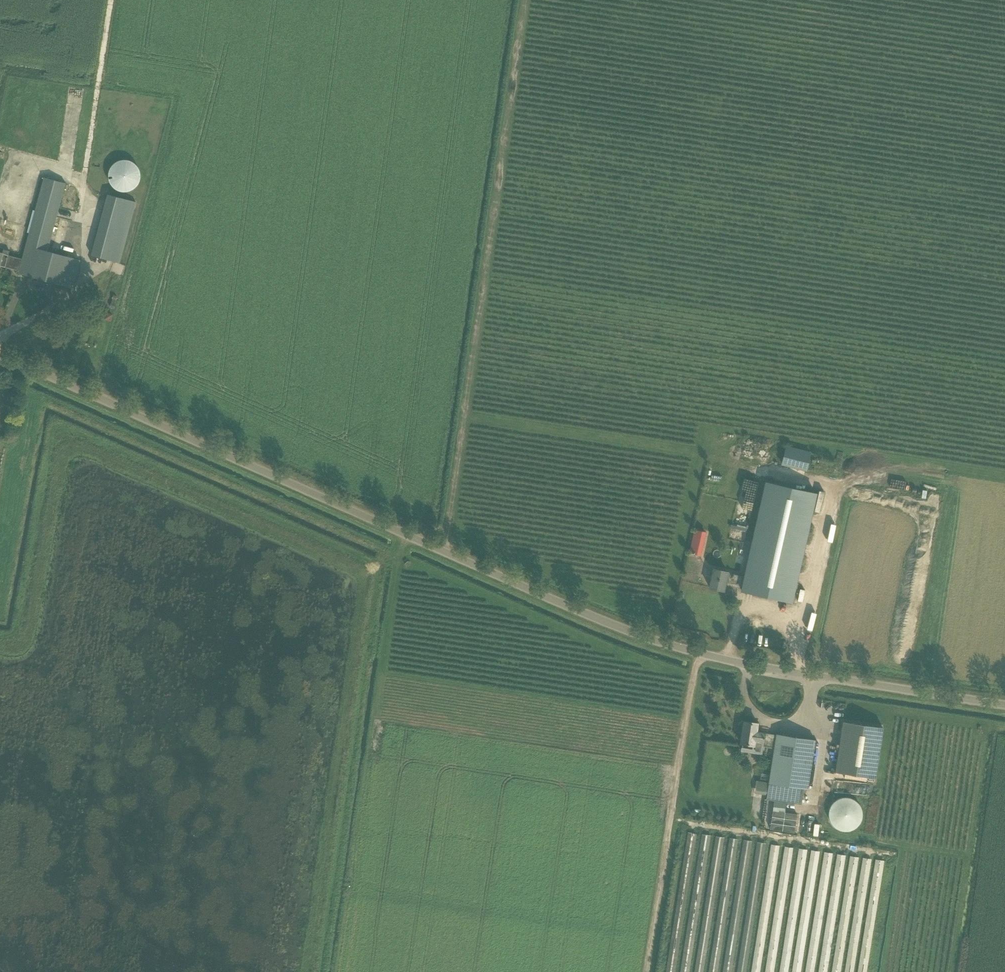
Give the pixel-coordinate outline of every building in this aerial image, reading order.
[(112,186),(117,189),(122,191),(128,191),(134,189),(138,186),(141,181),(142,175),(142,170),(139,164),(135,160),(130,158),(124,157),(119,158),(114,161),(111,165),(109,170),(108,176),(109,181),(112,186)] [(72,288),(80,260),(47,251),(64,183),(43,177),(22,259),(9,255),(10,251),(3,249),(2,253),(0,252),(0,264),(0,262),(20,268),(18,273),(72,288)] [(119,263),(136,202),(108,195),(91,255),(119,263)] [(113,314),(106,312),(104,319),(111,321),(113,314)] [(811,452),(787,446),(783,465),(806,471),(811,452)] [(765,487),(744,577),(742,586),(741,590),(791,602),(793,592),(797,574),(815,493),(766,482),(765,487)] [(693,537),(704,540),(706,532),(694,530),(693,537)] [(725,582),(742,586),(744,577),(729,573),(729,572),(714,568),(712,578),(709,587),(723,591),(725,582)] [(843,720),(836,771),(875,777),(883,726),(843,720)] [(764,744),(774,745),(776,735),(756,732),(758,723),(744,721),(740,744),(742,744),(741,750),(762,754),(764,744)] [(768,783),(769,783),(797,788),(807,790),(815,740),(776,734),(776,735),(774,745),(768,783)] [(797,788),(769,783),(766,800),(794,804),(797,788)] [(830,822),(833,826),(838,829),(843,830),(848,830),(853,827),(857,823),(859,818),(859,813),(858,808),(855,803),(850,800),(845,799),(840,799),(836,801),(832,804),(829,808),(828,812),(828,817),(830,822)] [(784,818),(772,816),(771,823),(783,825),(784,818)] [(795,826),(796,820),(784,818),(783,825),(795,826)] [(695,884),(704,885),(710,835),(698,833),(687,832),(681,886),(688,887),(688,885),(695,885),(695,884)] [(721,859),(723,836),(714,836),(712,858),(721,859)] [(735,854),(737,839),(730,837),(727,852),(735,854)] [(761,872),(764,843),(753,841),(741,839),(739,858),(751,860),(750,870),(761,872)] [(770,844),(767,863),(776,865),(779,845),(770,844)] [(791,862),(793,847),(784,846),(782,860),(791,862)] [(797,848),(795,875),(803,876),(805,849),(797,848)] [(717,932),(712,942),(710,951),(698,937),(696,941),(687,936),(670,971),(733,971),(717,932)] [(852,967),(816,961),(817,958),(808,967),(805,961),(804,967),(791,953),(782,948),(779,963),(771,955),(749,964),(747,971),(852,971),(852,967)]
